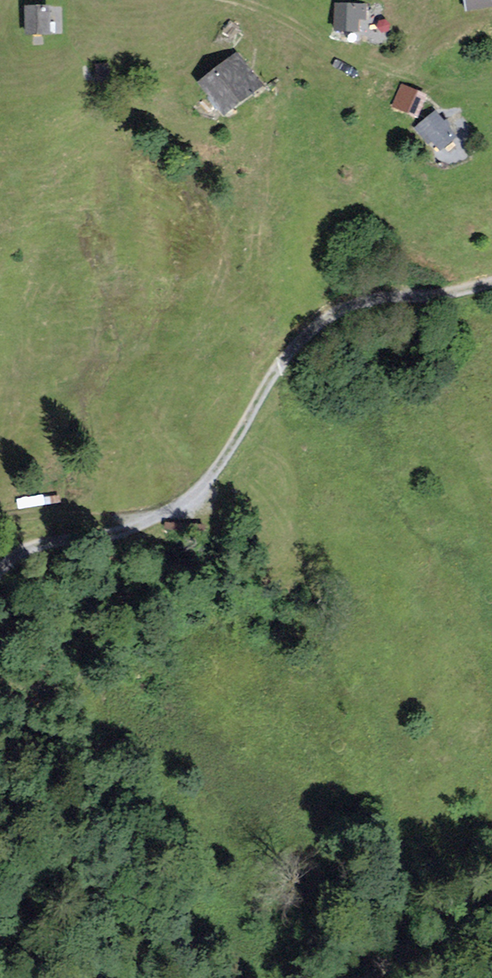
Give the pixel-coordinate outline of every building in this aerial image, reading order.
[(466,11),(491,8),(491,5),(491,0),(464,0),(466,11)] [(337,4),(336,30),(356,31),(357,17),(364,17),(365,5),(337,4)] [(27,7),(27,33),(48,33),(47,7),(27,7)] [(203,84),(224,110),(251,89),(239,74),(246,68),(237,57),(203,84)] [(96,64),(97,80),(109,79),(108,63),(96,64)] [(251,89),(258,84),(246,68),(239,74),(251,89)] [(409,94),(403,109),(417,115),(423,100),(409,94)] [(433,141),(439,149),(455,136),(435,112),(415,128),(428,144),(433,141)]
